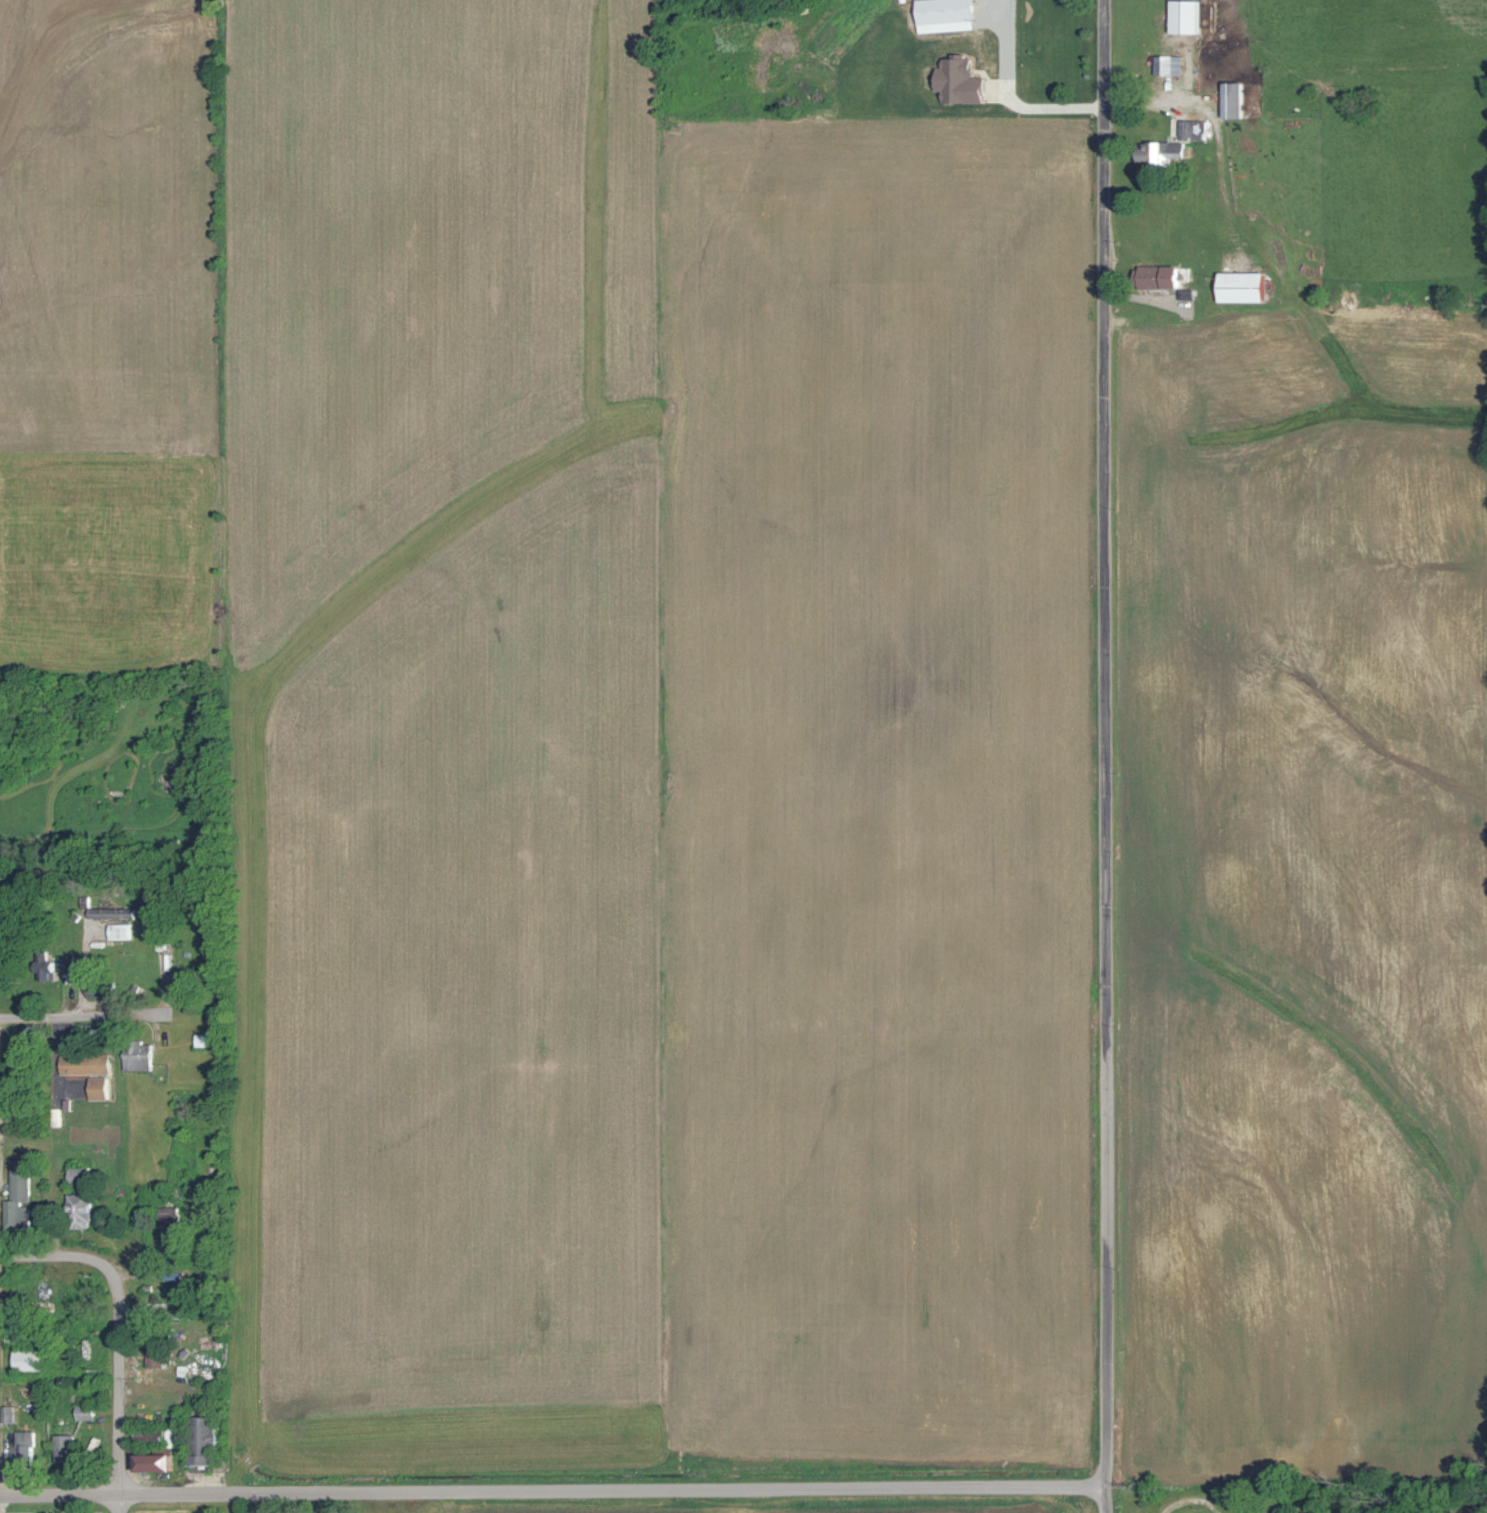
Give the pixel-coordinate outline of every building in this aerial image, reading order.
[(915,23),(971,20),(970,0),(914,0),(915,23)] [(1198,0),(1168,0),(1168,32),(1198,33),(1198,0)] [(981,102),(982,77),(969,76),(970,55),(954,54),(953,58),(940,57),(940,66),(933,66),(932,89),(940,89),(940,101),(981,102)] [(1153,74),(1180,74),(1180,55),(1153,54),(1153,74)] [(1239,82),(1220,82),(1221,118),(1240,117),(1239,82)] [(1167,157),(1184,157),(1184,141),(1150,141),(1150,163),(1167,163),(1167,157)] [(1217,301),(1264,301),(1263,272),(1216,272),(1217,301)] [(94,908),(94,917),(141,918),(142,908),(94,908)] [(139,923),(117,924),(117,939),(139,939),(139,923)] [(81,958),(46,959),(47,981),(67,981),(66,971),(82,970),(81,958)] [(150,1044),(141,1043),(141,1039),(129,1038),(129,1053),(123,1052),(122,1069),(149,1070),(150,1044)] [(108,1053),(58,1054),(59,1074),(108,1073),(108,1053)] [(109,1098),(109,1076),(87,1076),(88,1098),(109,1098)] [(11,1199),(4,1199),(5,1227),(30,1227),(28,1159),(10,1159),(11,1199)] [(88,1192),(66,1193),(66,1227),(89,1227),(88,1192)] [(145,1366),(161,1366),(160,1343),(145,1343),(145,1366)] [(12,1369),(40,1370),(41,1350),(12,1349),(12,1369)] [(92,1402),(75,1402),(75,1420),(92,1420),(92,1402)] [(0,1405),(0,1414),(0,1421),(11,1421),(11,1405),(0,1405)] [(213,1445),(213,1415),(189,1415),(189,1463),(207,1463),(207,1445),(213,1445)] [(14,1457),(32,1457),(31,1430),(13,1430),(14,1457)] [(54,1460),(73,1460),(74,1435),(55,1434),(54,1460)] [(167,1470),(167,1453),(131,1453),(131,1470),(167,1470)]
